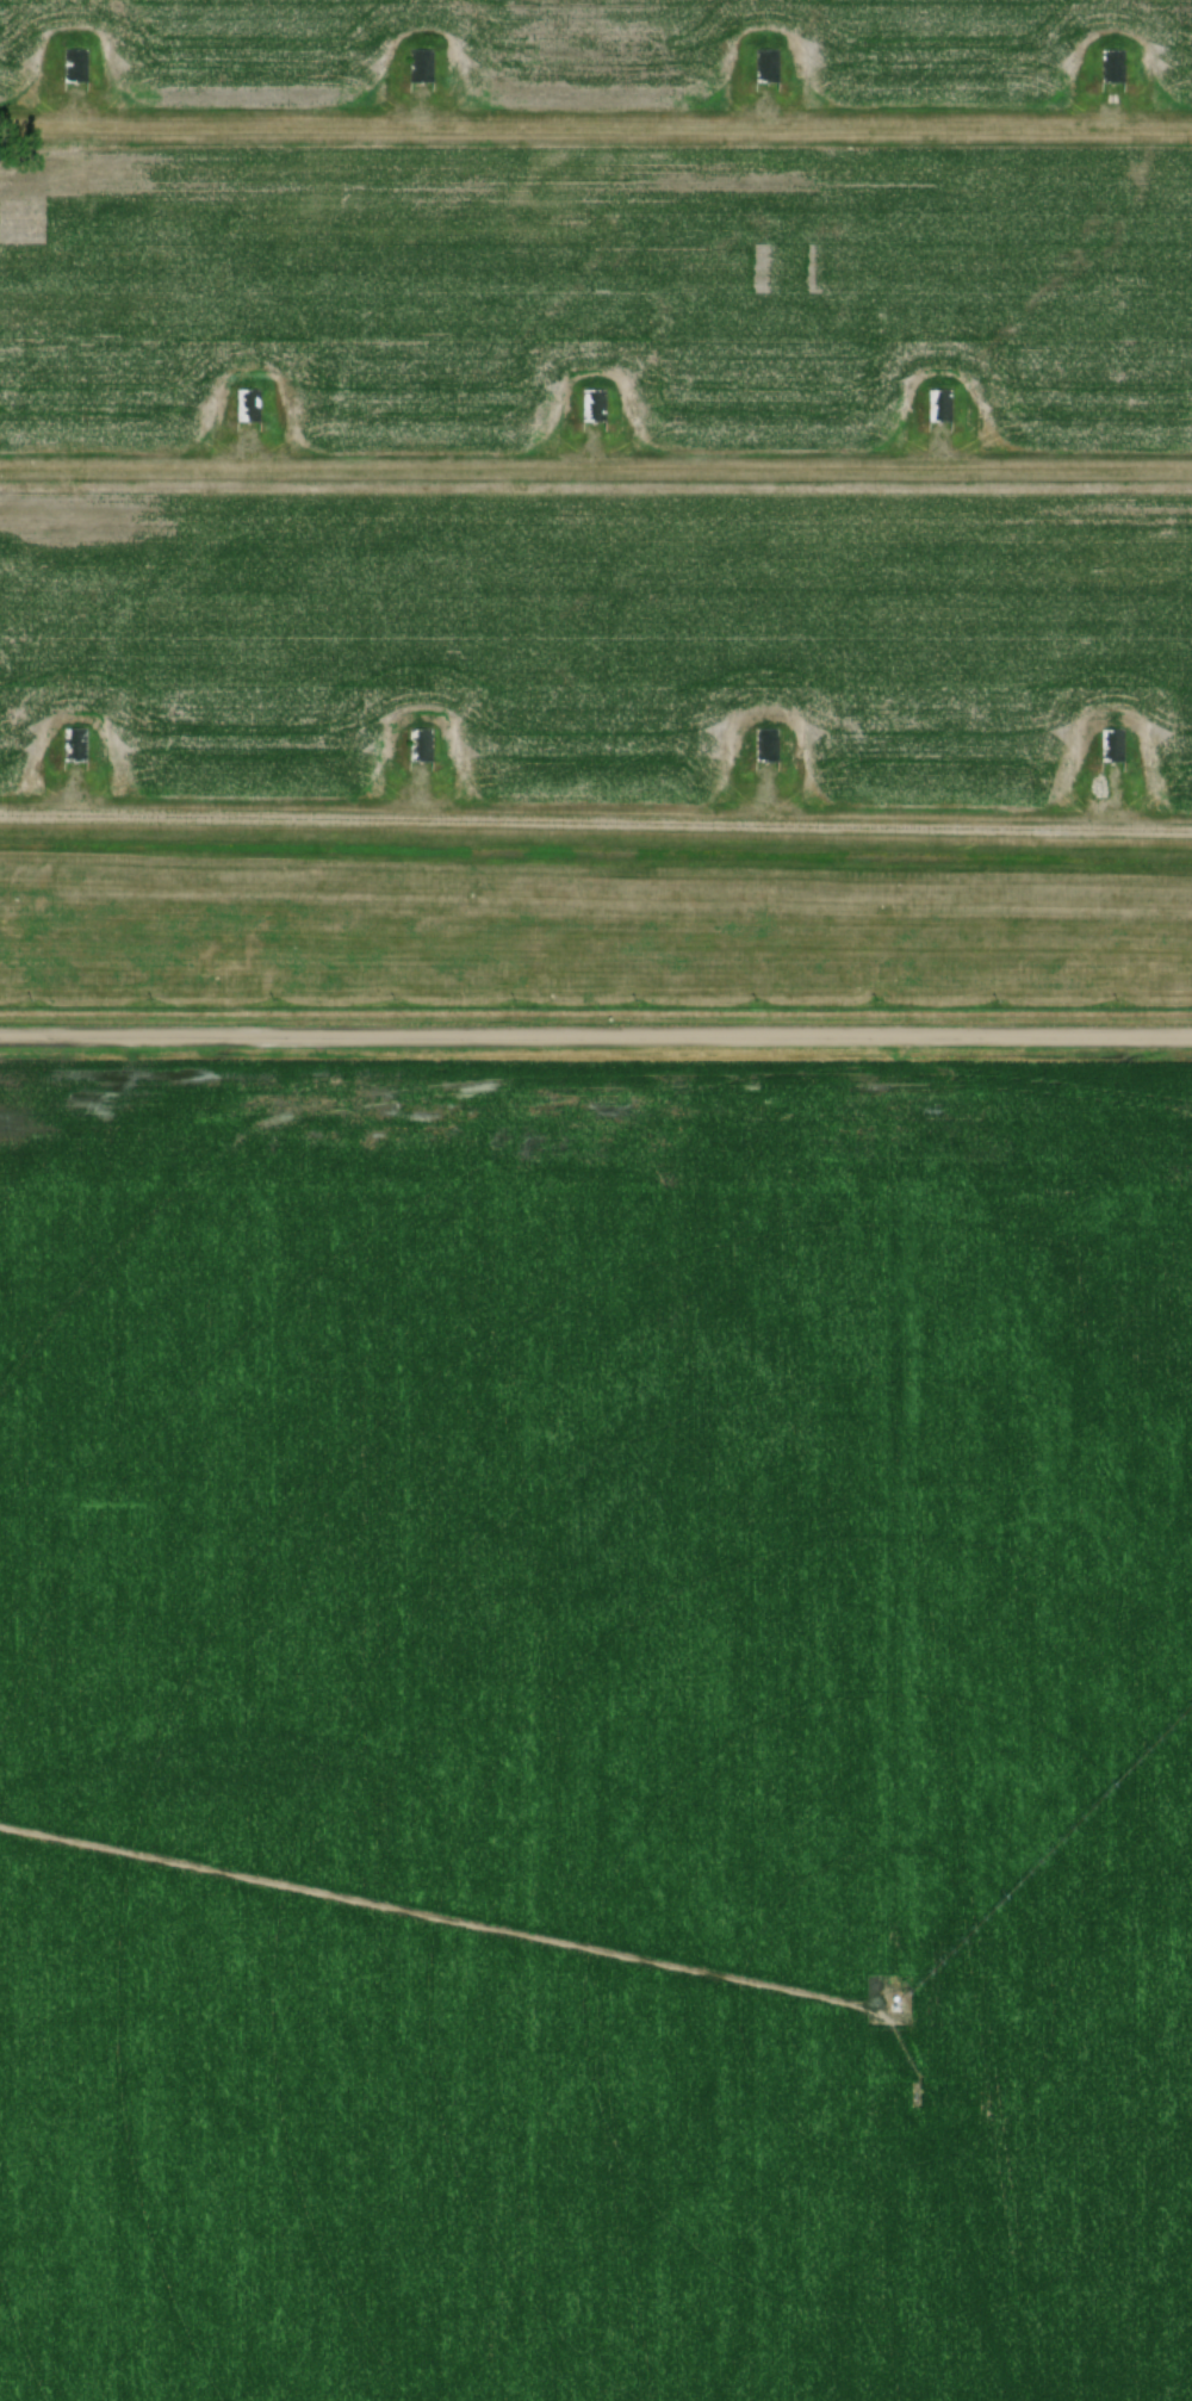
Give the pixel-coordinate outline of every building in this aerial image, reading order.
[(63,84),(85,84),(85,50),(63,50),(63,84)] [(777,51),(755,51),(755,84),(777,84),(777,51)] [(1100,84),(1122,84),(1122,51),(1100,51),(1100,84)] [(927,421),(949,421),(949,389),(927,389),(927,421)] [(85,728),(61,728),(61,762),(85,762),(85,728)] [(430,762),(429,728),(408,728),(408,762),(430,762)] [(1122,762),(1122,728),(1099,728),(1099,762),(1122,762)]
